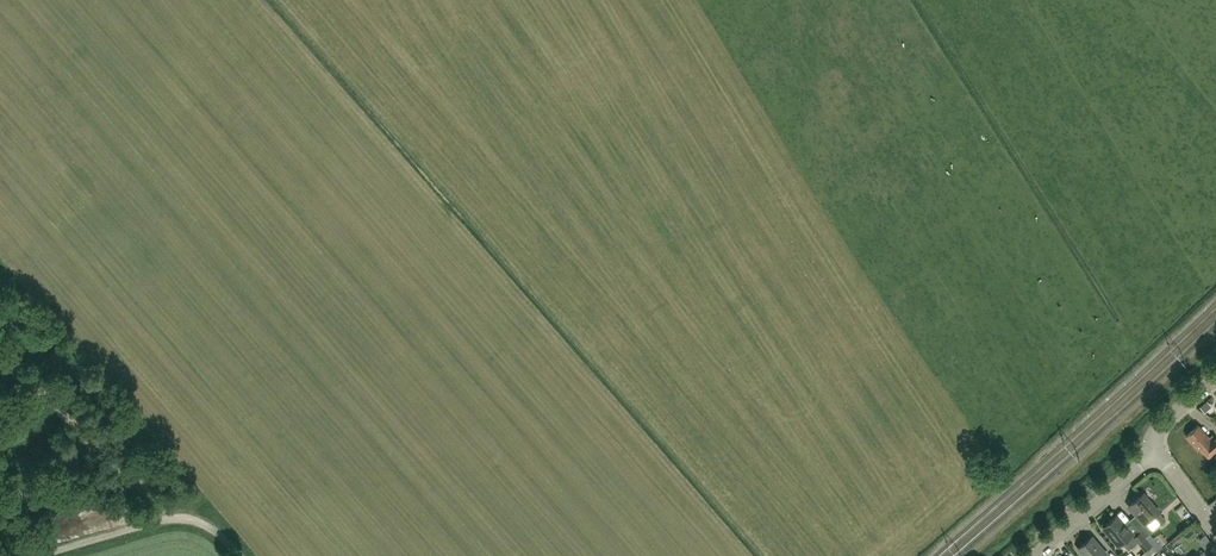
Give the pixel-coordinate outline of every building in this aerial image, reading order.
[(1202,448),(1209,456),(1215,450),(1215,439),(1214,436),(1210,439),(1199,425),(1187,436),(1192,441),(1192,442),(1199,450),(1202,448)] [(1142,531),(1141,531),(1146,537),(1166,520),(1144,493),(1129,506),(1137,515),(1132,519),(1142,531)] [(1146,537),(1141,531),(1135,536),(1132,534),(1133,533),(1118,515),(1104,527),(1119,545),(1123,542),(1129,550),(1139,542),(1146,550),(1152,545),(1145,537),(1146,537)] [(1107,555),(1108,555),(1093,536),(1079,548),(1085,555),(1108,555),(1107,555)]
